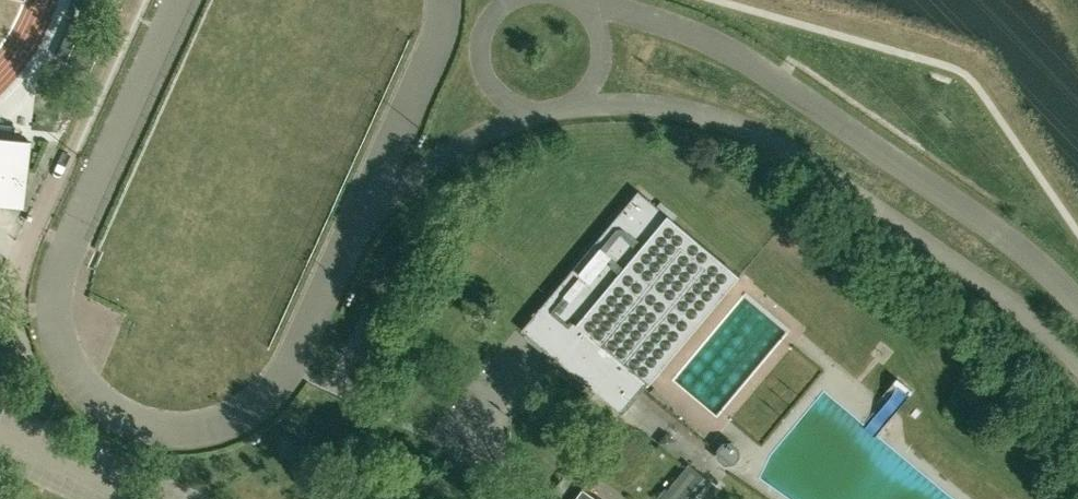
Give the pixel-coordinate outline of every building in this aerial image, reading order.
[(89,72),(105,37),(81,26),(80,28),(70,23),(56,55),(66,59),(65,62),(89,72)] [(29,141),(0,137),(0,203),(22,205),(29,141)] [(639,190),(550,296),(522,329),(554,356),(587,384),(623,414),(740,274),(639,190)] [(740,447),(732,441),(724,442),(718,449),(719,458),(726,463),(735,462),(740,455),(740,447)] [(661,498),(693,498),(706,483),(685,465),(659,497),(661,498)] [(578,479),(569,471),(553,489),(563,497),(578,479)] [(584,487),(575,498),(601,498),(584,487)]
